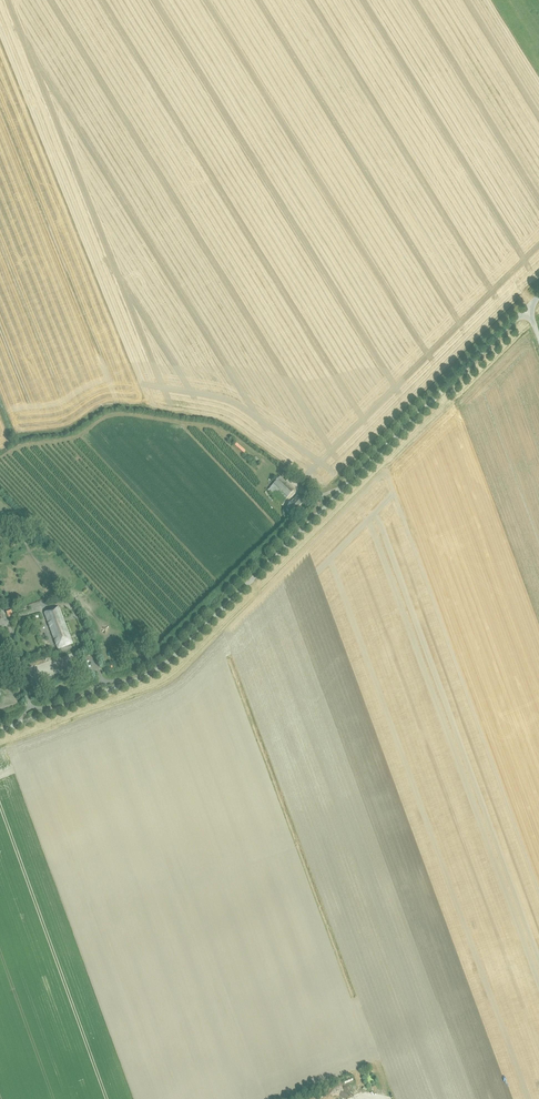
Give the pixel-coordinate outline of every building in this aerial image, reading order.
[(281,505),(294,492),(280,478),(267,491),(281,505)] [(298,508),(304,502),(298,496),(293,501),(295,503),(294,504),(298,508)] [(290,503),(286,507),(292,512),(296,508),(290,503)] [(57,650),(72,645),(59,608),(44,614),(57,650)]
